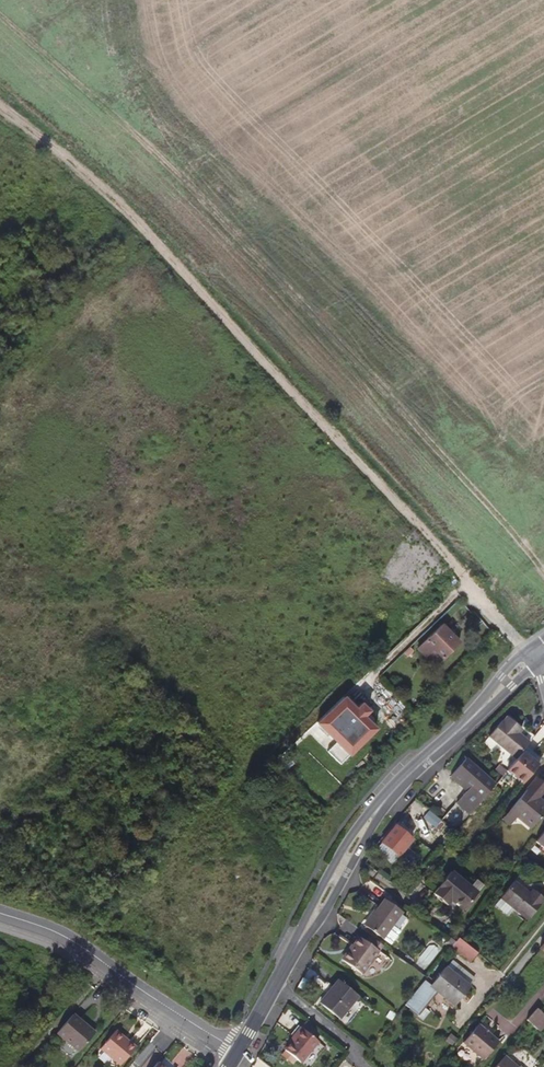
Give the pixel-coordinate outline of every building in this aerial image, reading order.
[(453,648),(436,631),(412,655),(420,663),(427,656),(437,665),(453,648)] [(429,695),(440,684),(437,681),(426,693),(429,695)] [(323,762),(336,774),(372,739),(360,726),(365,721),(358,713),(352,719),(340,706),(314,732),(333,752),(323,762)] [(490,737),(517,759),(522,753),(526,747),(530,743),(519,734),(515,731),(518,728),(505,717),(490,737)] [(542,760),(526,747),(522,753),(538,766),(542,760)] [(517,759),(506,772),(522,785),(538,766),(522,753),(517,759)] [(458,803),(471,815),(495,785),(466,760),(451,776),(467,791),(458,803)] [(543,790),(543,785),(536,778),(510,810),(531,828),(543,813),(543,803),(538,798),(543,790)] [(421,815),(451,839),(456,833),(426,809),(421,815)] [(382,842),(399,856),(412,840),(395,826),(382,842)] [(399,856),(382,842),(377,848),(394,862),(399,856)] [(439,864),(434,860),(423,874),(427,878),(439,864)] [(463,911),(477,893),(468,886),(451,872),(433,894),(448,906),(452,902),(463,911)] [(475,879),(468,886),(477,893),(483,886),(475,879)] [(513,882),(501,898),(515,909),(529,920),(543,901),(543,899),(533,890),(529,894),(513,882)] [(515,909),(501,898),(494,905),(508,916),(515,909)] [(376,912),(366,926),(383,939),(402,912),(385,900),(376,912)] [(363,924),(366,926),(376,912),(373,910),(363,924)] [(361,974),(382,946),(372,939),(368,944),(359,937),(352,946),(353,947),(343,960),(361,974)] [(451,948),(452,946),(455,942),(450,938),(446,943),(451,948)] [(459,938),(455,942),(452,946),(470,961),(477,952),(459,938)] [(350,945),(340,958),(343,960),(353,947),(352,946),(350,945)] [(453,962),(447,969),(469,987),(474,980),(453,962)] [(427,971),(420,965),(417,969),(424,974),(427,971)] [(430,986),(425,981),(405,1005),(418,1016),(438,992),(455,1006),(470,987),(469,987),(447,969),(446,968),(430,986)] [(340,1018),(357,997),(338,981),(321,1002),(340,1018)] [(537,1009),(527,1019),(539,1030),(543,1024),(543,1015),(537,1009)] [(59,1033),(66,1040),(80,1051),(96,1033),(75,1014),(59,1033)] [(484,1058),(499,1041),(479,1024),(464,1041),(484,1058)] [(318,1042),(300,1028),(291,1038),(293,1040),(290,1044),(285,1050),(301,1063),(318,1042)] [(114,1035),(99,1054),(115,1066),(120,1066),(134,1051),(114,1035)] [(74,1059),(80,1051),(66,1040),(60,1046),(74,1059)] [(509,1052),(495,1066),(528,1066),(523,1062),(522,1063),(509,1052)]
